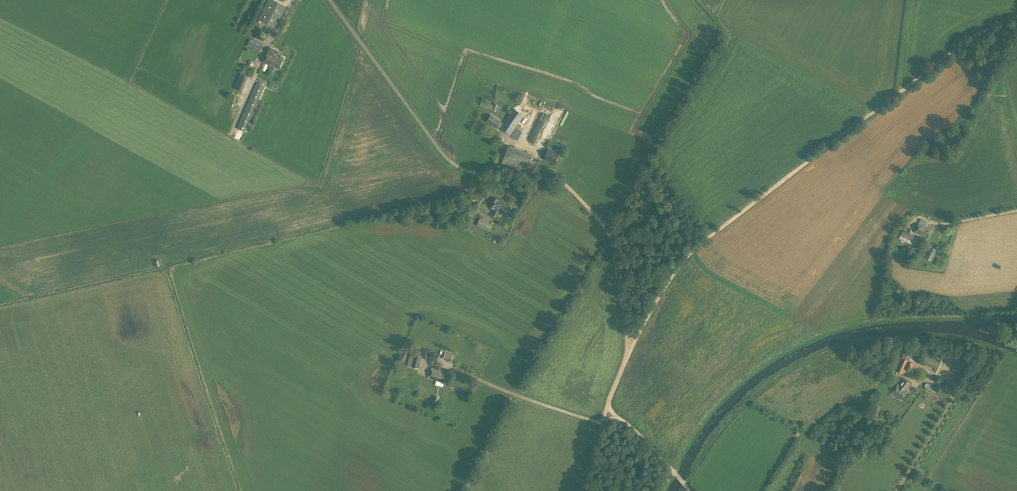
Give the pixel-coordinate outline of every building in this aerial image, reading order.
[(286,6),(274,0),(268,0),(259,19),(275,27),(286,6)] [(254,37),(258,39),(262,29),(258,28),(254,37)] [(259,51),(263,44),(250,38),(247,46),(259,51)] [(275,67),(279,69),(284,57),(280,56),(279,58),(276,56),(278,52),(270,48),(263,62),(269,65),(268,68),(273,71),(275,67)] [(240,73),(234,88),(242,91),(249,76),(240,73)] [(265,86),(256,82),(237,128),(246,132),(265,86)] [(480,105),(492,110),(496,111),(500,112),(502,107),(498,105),(494,104),(494,105),(481,100),(480,105)] [(516,140),(517,139),(521,134),(522,132),(515,127),(519,121),(524,125),(531,114),(524,110),(522,114),(513,108),(503,123),(500,121),(491,115),(487,121),(496,127),(497,126),(500,128),(499,128),(516,140)] [(501,164),(525,172),(532,154),(508,145),(501,164)] [(549,152),(547,152),(545,159),(552,162),(553,160),(556,161),(558,155),(553,153),(554,151),(550,149),(549,152)] [(492,215),(496,217),(498,211),(504,214),(509,204),(496,198),(491,208),(495,210),(492,215)] [(476,225),(489,231),(492,224),(480,218),(476,225)] [(915,232),(927,238),(931,228),(919,223),(915,232)] [(922,239),(902,231),(899,239),(911,244),(912,241),(920,244),(922,239)] [(929,246),(924,257),(932,261),(937,250),(929,246)] [(418,369),(422,352),(414,350),(413,356),(410,355),(407,366),(418,369)] [(904,352),(895,371),(902,374),(905,368),(910,370),(913,363),(906,360),(909,354),(907,353),(907,352),(906,351),(905,353),(904,352)] [(445,352),(443,359),(451,360),(452,353),(445,352)] [(926,355),(922,363),(937,370),(940,362),(926,355)] [(432,367),(429,378),(444,383),(448,372),(432,367)] [(903,379),(899,385),(898,384),(892,392),(901,400),(907,391),(905,390),(910,384),(903,379)] [(924,387),(932,391),(934,386),(928,383),(928,384),(926,383),(924,387)] [(874,404),(870,412),(875,415),(879,406),(874,404)]
